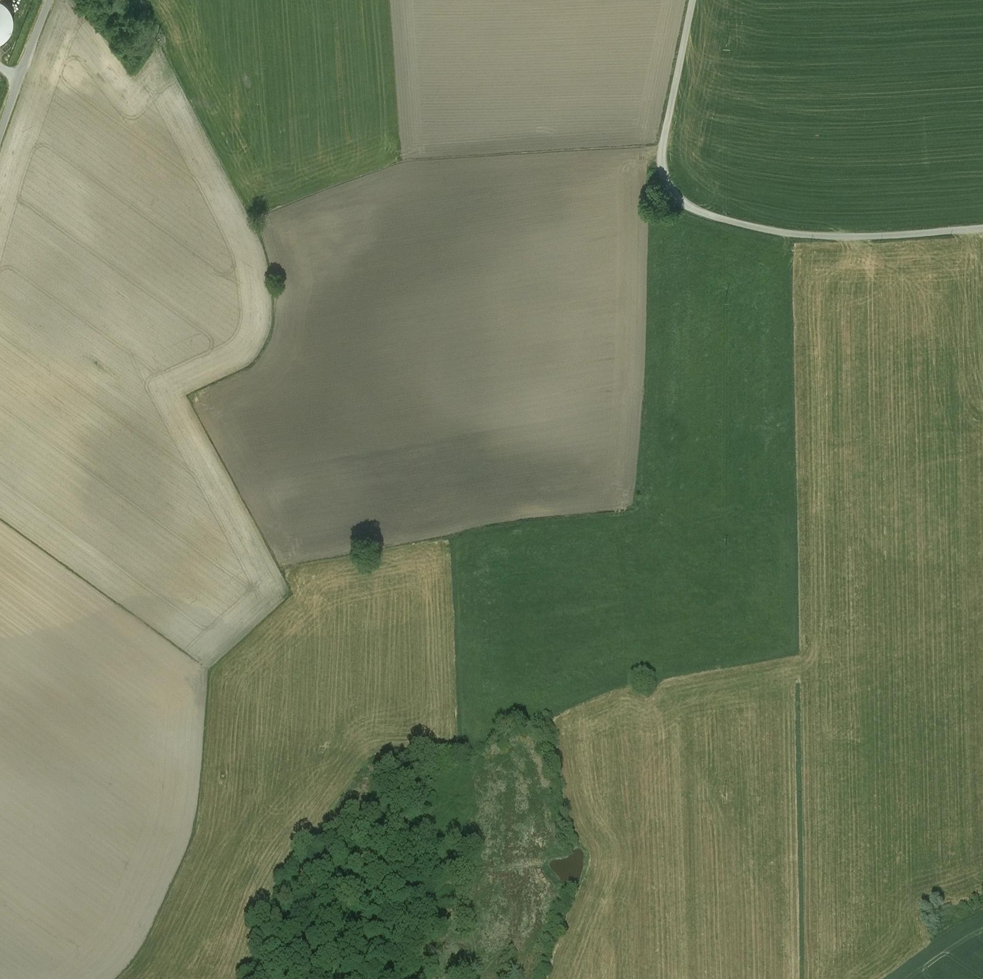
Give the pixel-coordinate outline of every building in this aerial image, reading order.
[(4,38),(8,33),(11,28),(13,21),(12,14),(9,7),(5,2),(2,0),(0,0),(0,40),(4,38)]
